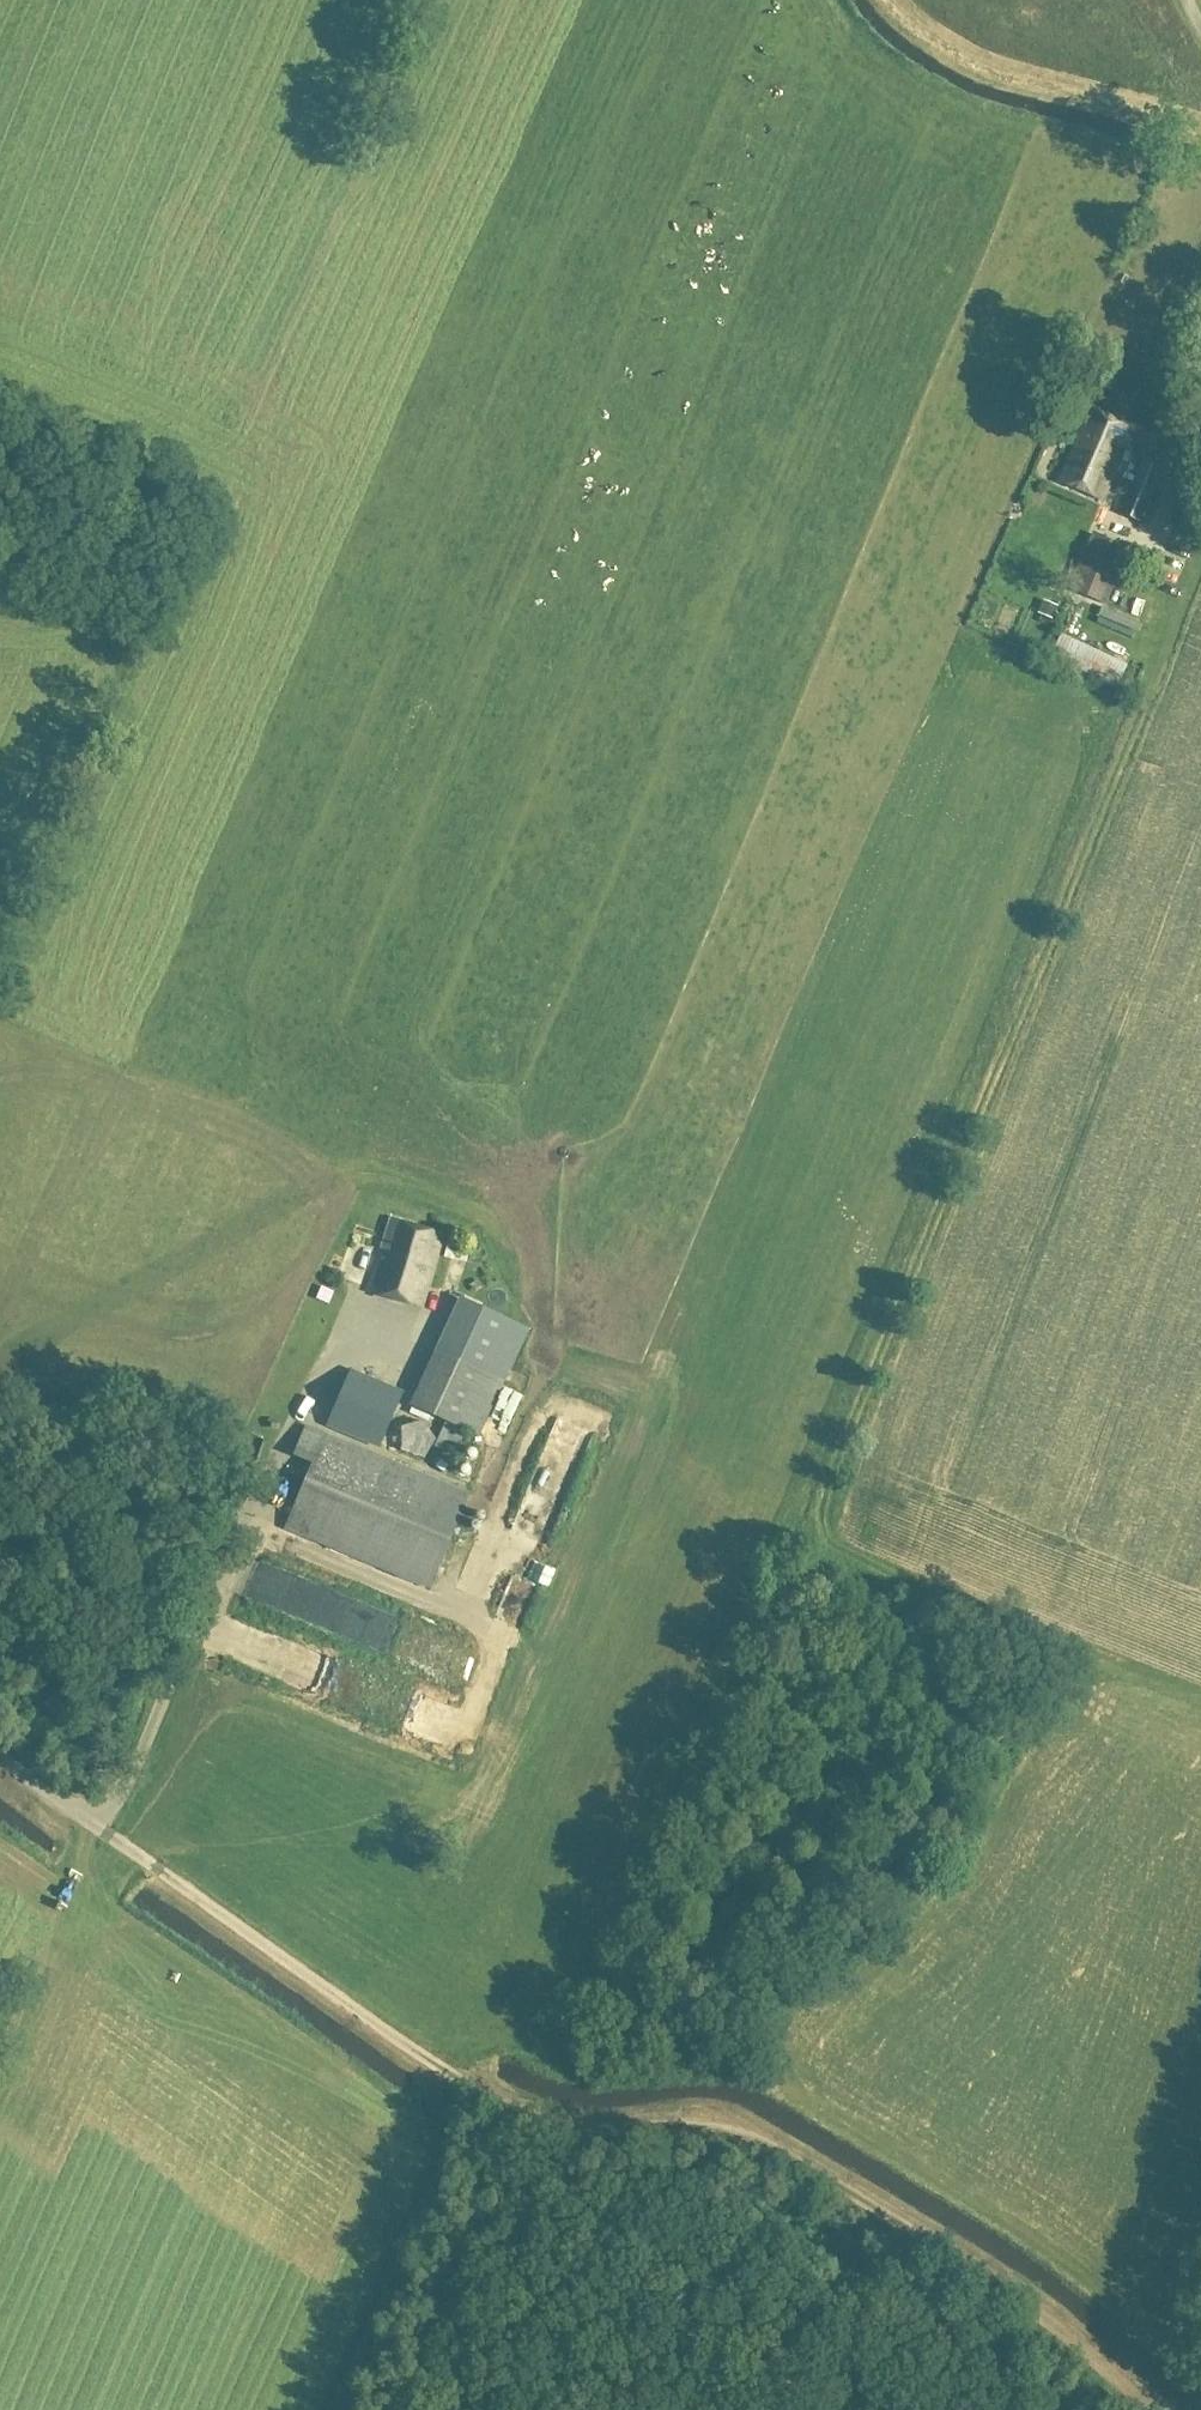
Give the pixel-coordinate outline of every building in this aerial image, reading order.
[(1112,390),(1118,373),(1103,368),(1097,384),(1112,390)] [(1130,452),(1140,429),(1087,406),(1071,443),(1073,444),(1058,480),(1101,499),(1123,449),(1130,452)] [(1140,521),(1163,466),(1143,457),(1120,512),(1140,521)] [(1106,604),(1129,548),(1092,533),(1068,588),(1106,604)] [(1041,601),(1037,610),(1049,615),(1053,605),(1041,601)] [(1116,690),(1128,664),(1062,633),(1049,659),(1116,690)] [(424,1307),(446,1235),(391,1218),(369,1290),(424,1307)] [(461,1298),(438,1349),(503,1380),(504,1380),(528,1329),(461,1298)] [(411,1405),(446,1422),(434,1446),(454,1455),(466,1431),(479,1437),(504,1380),(503,1380),(438,1349),(437,1349),(411,1405)] [(380,1445),(402,1392),(351,1370),(328,1424),(380,1445)] [(425,1457),(437,1438),(424,1420),(402,1425),(400,1448),(425,1457)] [(429,1587),(468,1493),(326,1433),(287,1527),(429,1587)] [(534,1544),(565,1471),(534,1458),(503,1530),(534,1544)] [(810,1552),(813,1544),(806,1541),(803,1549),(810,1552)] [(503,1573),(489,1610),(512,1619),(526,1581),(503,1573)] [(374,1622),(371,1646),(387,1648),(390,1624),(374,1622)]
